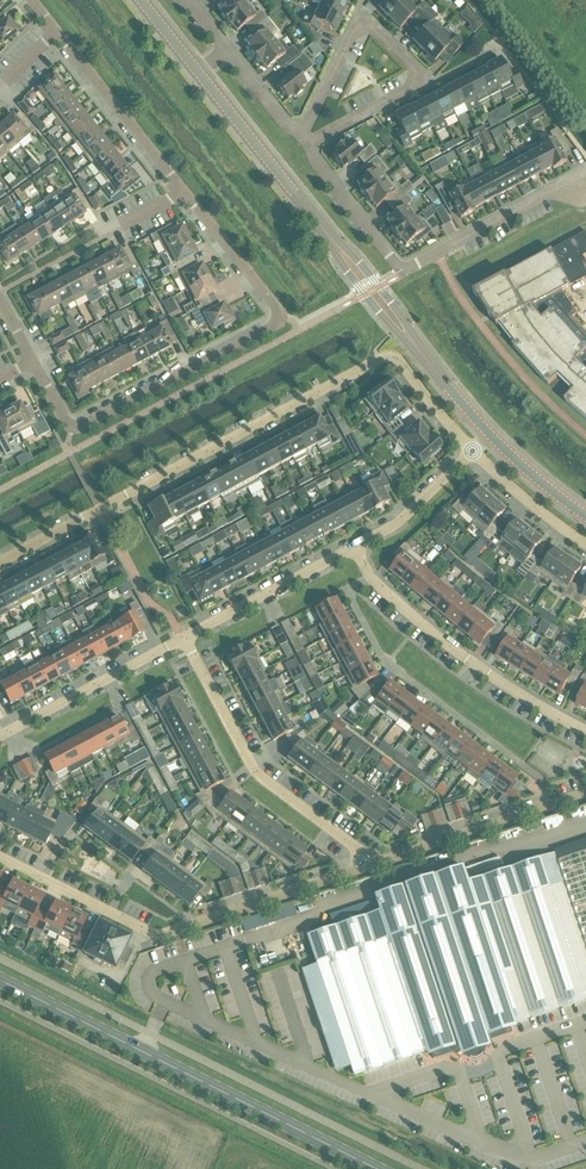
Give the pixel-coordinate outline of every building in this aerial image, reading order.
[(249,4),(246,0),(228,0),(218,8),(222,14),(221,15),(226,22),(249,4)] [(347,5),(337,0),(324,0),(321,7),(316,5),(315,5),(342,18),(341,17),(347,5)] [(379,8),(390,18),(408,0),(387,0),(379,8)] [(431,10),(424,3),(421,6),(414,0),(408,0),(390,18),(401,28),(411,18),(418,24),(431,10)] [(255,29),(267,19),(262,12),(258,15),(249,4),(226,22),(231,28),(233,27),(237,33),(250,22),(255,29)] [(336,31),(342,18),(315,5),(309,18),(305,16),(302,23),(319,32),(322,25),(336,31)] [(482,25),(467,8),(460,16),(471,26),(468,29),(474,34),(482,25)] [(424,30),(414,41),(424,51),(445,30),(435,20),(438,17),(431,10),(418,24),(424,30)] [(261,35),(248,46),(252,51),(251,52),(256,59),(276,43),(280,40),(282,38),(278,32),(267,19),(255,29),(261,35)] [(1,45),(18,32),(15,28),(16,27),(11,20),(10,21),(8,20),(0,26),(0,44),(1,45)] [(445,30),(424,51),(435,61),(445,51),(452,57),(465,43),(458,36),(455,40),(445,30)] [(309,35),(317,45),(321,36),(311,31),(309,35)] [(276,43),(256,59),(261,66),(263,64),(267,70),(274,64),(280,71),(300,55),(293,48),(289,51),(280,40),(276,43)] [(285,69),(290,76),(283,81),(284,82),(278,87),(288,100),(294,96),(296,99),(304,92),(302,89),(307,85),(301,77),(313,67),(303,55),(285,69)] [(488,66),(502,92),(515,86),(517,90),(524,86),(515,69),(508,72),(501,59),(488,66)] [(502,93),(502,92),(488,66),(488,68),(477,74),(490,97),(501,91),(502,93)] [(48,100),(63,88),(60,85),(63,83),(55,73),(45,80),(47,83),(39,90),(48,100)] [(479,103),(490,97),(477,74),(466,79),(479,103)] [(478,104),(479,103),(466,79),(455,86),(465,104),(476,98),(478,104)] [(454,110),(465,104),(455,86),(443,92),(456,116),(457,115),(454,110)] [(52,113),(71,98),(63,88),(48,100),(44,103),(52,113)] [(445,121),(456,116),(443,92),(432,98),(445,121)] [(529,98),(531,103),(538,100),(535,95),(529,98)] [(34,110),(24,98),(18,104),(28,116),(34,110)] [(71,98),(52,113),(57,120),(55,122),(55,125),(56,126),(60,123),(79,108),(71,98)] [(432,98),(421,104),(433,128),(445,121),(432,98)] [(422,133),(433,128),(421,104),(410,110),(409,108),(408,109),(422,135),(423,135),(422,133)] [(60,123),(56,126),(57,128),(60,128),(62,127),(63,128),(68,133),(87,118),(79,108),(60,123)] [(410,141),(422,135),(408,109),(396,116),(403,129),(396,132),(405,149),(412,145),(410,141)] [(47,114),(39,120),(43,125),(51,119),(47,114)] [(517,128),(528,122),(524,115),(513,121),(517,128)] [(3,125),(19,144),(35,130),(22,116),(17,121),(13,117),(3,125)] [(36,126),(40,122),(34,116),(30,119),(36,126)] [(87,118),(68,133),(76,143),(95,128),(87,118)] [(508,131),(516,128),(513,121),(505,124),(508,131)] [(40,122),(36,126),(42,132),(46,129),(40,122)] [(19,144),(3,125),(0,128),(0,142),(9,152),(19,144)] [(84,154),(103,138),(95,128),(76,143),(84,154)] [(542,146),(554,169),(567,162),(563,154),(569,151),(558,129),(551,133),(555,139),(542,146)] [(476,136),(478,139),(481,144),(484,149),(487,147),(493,144),(487,134),(486,131),(480,134),(476,136)] [(53,146),(57,142),(51,135),(47,139),(53,146)] [(92,164),(111,148),(103,138),(84,154),(92,164)] [(347,146),(344,143),(336,149),(338,152),(333,156),(344,169),(349,165),(350,166),(357,160),(356,159),(359,157),(365,164),(377,154),(371,147),(362,154),(352,141),(347,146)] [(448,145),(444,148),(446,152),(451,149),(458,146),(455,141),(448,145)] [(474,141),(468,145),(471,150),(477,146),(474,141)] [(9,152),(0,142),(0,160),(9,152)] [(57,142),(53,146),(58,152),(62,149),(57,142)] [(71,145),(64,149),(67,155),(75,151),(71,145)] [(468,145),(460,149),(463,154),(471,150),(468,145)] [(554,169),(542,146),(541,146),(542,148),(531,154),(542,173),(553,167),(554,169)] [(100,174),(119,158),(111,148),(92,164),(100,174)] [(431,151),(429,153),(432,159),(435,158),(441,155),(437,148),(431,151)] [(529,149),(517,155),(530,179),(542,173),(531,154),(529,149)] [(438,158),(443,165),(452,159),(448,152),(438,158)] [(52,153),(47,157),(50,162),(56,158),(52,153)] [(517,155),(506,161),(509,166),(519,185),(530,179),(517,155)] [(68,166),(72,164),(67,156),(63,159),(68,166)] [(108,184),(127,168),(119,158),(100,174),(108,184)] [(366,197),(388,179),(386,181),(381,175),(384,173),(379,168),(383,165),(377,158),(365,167),(371,174),(358,184),(362,189),(361,191),(366,197)] [(506,161),(495,167),(495,168),(508,191),(519,185),(509,166),(506,161)] [(72,164),(68,166),(72,174),(77,171),(72,164)] [(40,170),(37,165),(30,170),(33,175),(40,170)] [(129,172),(127,168),(108,184),(116,194),(128,185),(130,187),(140,180),(132,170),(129,172)] [(495,168),(484,174),(496,197),(508,191),(495,168)] [(45,177),(42,172),(35,178),(38,182),(45,177)] [(483,173),(472,179),(475,184),(485,203),(496,197),(484,174),(483,173)] [(16,180),(20,185),(27,180),(23,175),(16,180)] [(82,188),(86,185),(81,178),(77,181),(82,188)] [(474,209),(485,203),(471,178),(470,179),(473,185),(464,190),(474,209)] [(395,204),(407,195),(414,189),(409,182),(401,188),(397,182),(393,185),(388,179),(366,197),(371,204),(373,203),(377,208),(390,198),(395,204)] [(13,190),(20,185),(16,180),(9,186),(13,190)] [(22,188),(25,192),(32,187),(29,182),(22,188)] [(86,185),(82,188),(86,196),(91,193),(86,185)] [(18,197),(25,192),(22,188),(15,193),(18,197)] [(446,189),(440,193),(447,206),(450,211),(456,208),(462,218),(475,211),(462,188),(450,195),(446,189)] [(60,190),(56,193),(60,200),(73,221),(85,214),(82,209),(88,205),(78,189),(65,198),(60,190)] [(56,193),(45,200),(50,207),(63,228),(73,221),(60,200),(56,193)] [(96,211),(103,206),(96,194),(88,199),(96,211)] [(395,235),(416,218),(407,207),(412,202),(407,195),(395,204),(400,211),(387,221),(392,227),(390,228),(395,235)] [(1,203),(4,207),(11,202),(8,198),(1,203)] [(52,235),(63,228),(50,207),(39,214),(52,235)] [(436,211),(444,226),(451,222),(443,207),(436,211)] [(41,242),(52,235),(39,214),(28,221),(41,242)] [(416,218),(395,235),(401,241),(402,240),(407,245),(414,240),(417,243),(425,237),(422,233),(425,231),(416,218)] [(25,229),(20,232),(30,249),(41,242),(28,221),(22,225),(25,229)] [(16,226),(5,233),(9,239),(19,255),(30,249),(20,232),(16,226)] [(166,253),(190,240),(187,233),(185,234),(182,227),(171,233),(168,227),(151,236),(154,243),(159,240),(166,253)] [(572,317),(577,313),(571,304),(563,291),(571,286),(585,278),(585,261),(583,257),(585,255),(585,232),(474,292),(497,326),(511,318),(524,334),(512,345),(548,385),(558,376),(573,390),(564,400),(585,419),(585,332),(572,317)] [(0,236),(0,243),(1,244),(0,245),(0,250),(3,255),(0,257),(7,268),(18,261),(16,258),(19,255),(9,239),(5,233),(0,236)] [(167,268),(161,271),(164,278),(171,274),(188,265),(185,259),(196,253),(193,247),(194,246),(190,240),(166,253),(172,265),(167,268)] [(107,251),(112,248),(109,243),(104,246),(107,251)] [(140,252),(136,244),(131,247),(135,255),(140,252)] [(135,281),(143,276),(130,251),(123,255),(121,250),(109,257),(120,278),(130,273),(135,281)] [(109,284),(120,278),(109,257),(97,263),(109,284)] [(97,290),(109,284),(97,263),(86,269),(97,290)] [(186,291),(210,278),(207,271),(206,272),(202,265),(192,271),(188,265),(171,274),(174,281),(179,278),(186,291)] [(86,269),(75,275),(86,296),(91,305),(102,299),(97,290),(86,269)] [(75,275),(63,281),(75,302),(86,296),(75,275)] [(191,312),(209,303),(205,297),(216,291),(213,285),(214,284),(210,278),(186,291),(192,303),(183,308),(187,314),(191,312)] [(63,281),(52,287),(61,304),(63,308),(75,302),(63,281)] [(50,310),(61,304),(52,287),(41,293),(50,310)] [(140,289),(130,295),(134,303),(144,297),(140,289)] [(50,310),(41,293),(37,295),(36,292),(24,298),(30,309),(33,307),(38,316),(50,310)] [(116,303),(120,300),(116,292),(112,295),(116,303)] [(153,296),(148,299),(154,309),(158,306),(153,296)] [(120,300),(116,303),(120,310),(124,308),(120,300)] [(209,303),(191,312),(199,327),(208,322),(212,329),(223,323),(225,327),(236,321),(231,311),(227,312),(223,305),(213,311),(209,303)] [(93,315),(97,312),(93,304),(89,307),(93,315)] [(125,321),(130,319),(126,311),(121,313),(125,321)] [(97,312),(93,315),(97,322),(102,320),(97,312)] [(122,322),(119,313),(110,316),(113,325),(122,322)] [(70,327),(75,324),(71,317),(66,319),(70,327)] [(130,319),(125,321),(130,329),(134,326),(130,319)] [(148,331),(159,352),(171,346),(169,342),(175,338),(166,321),(148,331)] [(103,333),(107,331),(103,323),(99,326),(103,333)] [(75,324),(70,327),(74,334),(79,332),(75,324)] [(146,328),(135,334),(148,358),(159,352),(148,331),(146,328)] [(107,331),(103,333),(107,341),(111,338),(107,331)] [(65,339),(62,332),(49,339),(53,346),(65,339)] [(135,334),(124,340),(128,348),(137,365),(148,358),(135,334)] [(76,338),(80,345),(85,343),(81,335),(76,338)] [(71,349),(67,342),(54,349),(58,356),(71,349)] [(80,345),(84,353),(89,351),(85,343),(80,345)] [(125,371),(116,354),(113,348),(102,354),(114,377),(125,371)] [(125,371),(137,365),(128,348),(116,354),(125,371)] [(103,383),(114,377),(102,354),(91,360),(103,383)] [(91,389),(103,383),(91,360),(79,366),(91,389)] [(74,376),(70,378),(75,387),(72,389),(78,400),(89,394),(88,391),(91,389),(79,366),(71,371),(74,376)] [(380,389),(364,400),(374,414),(377,417),(382,414),(400,400),(398,396),(388,382),(387,383),(385,381),(378,387),(380,389)] [(382,414),(377,417),(390,435),(402,425),(396,418),(408,409),(400,400),(382,414)] [(14,405),(6,409),(20,434),(33,427),(38,438),(45,435),(50,432),(39,411),(28,417),(20,404),(15,407),(14,405)] [(0,430),(0,444),(6,455),(13,452),(9,444),(15,441),(13,438),(20,434),(6,409),(0,412),(0,428),(1,430),(0,430)] [(319,417),(306,424),(317,445),(319,449),(330,443),(331,444),(339,440),(332,426),(325,430),(319,417)] [(351,433),(344,420),(337,423),(344,437),(351,433)] [(404,451),(426,432),(418,423),(407,432),(402,425),(390,435),(404,451)] [(306,425),(294,431),(308,456),(307,455),(319,449),(317,445),(306,424),(305,424),(306,425)] [(296,463),(308,456),(294,431),(282,438),(296,463)] [(426,432),(404,451),(407,455),(412,451),(422,464),(432,455),(434,457),(441,451),(439,449),(440,448),(429,435),(426,432)] [(341,441),(350,459),(358,455),(349,437),(341,441)] [(295,463),(296,463),(282,438),(270,444),(281,464),(293,458),(295,463)] [(269,471),(281,464),(270,444),(258,451),(269,471)] [(258,477),(269,471),(258,451),(246,457),(260,482),(258,477)] [(248,488),(260,482),(246,457),(235,463),(234,462),(248,488)] [(236,495),(248,488),(234,462),(228,465),(229,466),(222,470),(236,495)] [(351,463),(339,470),(342,476),(354,470),(351,463)] [(321,468),(324,473),(330,470),(327,464),(321,468)] [(224,501),(236,495),(222,470),(216,473),(215,472),(210,475),(224,501)] [(342,476),(339,470),(331,474),(336,482),(343,478),(342,476)] [(376,510),(389,503),(382,490),(388,487),(381,473),(362,484),(376,510)] [(310,474),(303,477),(306,483),(313,479),(310,474)] [(223,501),(224,501),(210,475),(209,475),(210,476),(198,483),(209,503),(221,496),(223,501)] [(327,476),(315,482),(318,487),(319,490),(331,484),(327,476)] [(303,477),(297,480),(300,486),(306,483),(303,477)] [(304,488),(306,493),(318,487),(315,482),(304,488)] [(197,509),(209,503),(198,483),(187,489),(197,509)] [(362,485),(350,491),(353,496),(363,515),(375,509),(375,510),(376,510),(362,485)] [(286,486),(279,490),(282,496),(289,492),(286,486)] [(307,495),(306,493),(304,488),(296,493),(299,499),(307,495)] [(187,489),(175,495),(185,515),(189,522),(192,520),(190,517),(199,512),(197,509),(187,489)] [(279,490),(273,493),(276,499),(282,496),(279,490)] [(475,521),(495,499),(488,493),(487,494),(482,490),(470,504),(463,497),(453,508),(460,515),(464,511),(475,521)] [(174,522),(185,515),(175,495),(163,502),(162,500),(162,501),(176,527),(174,522)] [(351,521),(363,515),(353,496),(341,503),(351,521)] [(288,497),(281,500),(281,501),(285,507),(292,503),(288,497)] [(475,521),(473,523),(485,533),(483,535),(482,535),(479,538),(481,539),(487,545),(490,542),(500,530),(493,524),(505,511),(500,506),(502,505),(495,499),(475,521)] [(156,537),(176,527),(162,501),(149,508),(156,520),(149,524),(156,537)] [(263,501),(256,504),(259,510),(266,506),(265,506),(263,501)] [(272,511),(284,505),(281,501),(270,507),(272,511)] [(326,501),(314,507),(318,515),(328,535),(329,535),(328,534),(340,527),(330,509),(326,501)] [(340,527),(351,521),(341,503),(330,509),(340,527)] [(256,504),(250,507),(252,512),(253,513),(259,510),(256,504)] [(266,508),(258,513),(261,518),(272,512),(270,507),(266,508)] [(238,512),(231,515),(234,521),(241,518),(238,512)] [(231,515),(225,519),(228,524),(234,521),(231,515)] [(317,541),(328,535),(318,515),(306,521),(317,541)] [(252,528),(247,519),(236,525),(239,532),(240,534),(252,528)] [(291,520),(280,526),(284,533),(294,552),(305,546),(305,547),(306,547),(295,527),(291,520)] [(306,547),(317,541),(306,521),(295,527),(306,547)] [(490,542),(486,547),(493,553),(498,548),(499,546),(511,555),(516,550),(531,529),(524,524),(523,525),(518,521),(507,536),(500,530),(490,542)] [(214,525),(207,528),(210,534),(217,530),(214,525)] [(228,538),(239,532),(236,525),(224,531),(228,538)] [(207,528),(201,531),(204,537),(210,534),(207,528)] [(516,550),(511,555),(523,565),(518,572),(526,578),(530,572),(538,560),(531,555),(543,540),(537,536),(538,535),(531,529),(516,550)] [(216,545),(228,538),(224,531),(219,534),(212,537),(215,543),(216,545)] [(282,558),(294,552),(284,533),(272,539),(282,558)] [(94,537),(81,544),(91,564),(94,569),(106,562),(108,565),(115,561),(108,548),(101,551),(94,537)] [(183,541),(187,547),(193,543),(190,537),(183,541)] [(212,537),(200,544),(203,549),(215,543),(212,537)] [(270,564),(282,558),(272,539),(260,546),(270,564)] [(439,539),(435,543),(442,549),(446,545),(439,539)] [(257,540),(246,546),(249,552),(259,570),(270,564),(260,546),(257,540)] [(81,544),(69,551),(82,575),(94,569),(91,564),(81,544)] [(401,560),(392,572),(403,581),(417,564),(422,559),(411,550),(406,544),(395,554),(401,560)] [(201,553),(197,545),(190,549),(194,556),(201,553)] [(246,545),(234,551),(235,552),(238,558),(248,577),(259,570),(249,552),(246,546),(246,545)] [(164,559),(168,557),(163,548),(159,550),(164,559)] [(553,582),(570,557),(563,552),(561,554),(556,550),(546,565),(538,560),(530,572),(538,578),(540,574),(553,582)] [(70,581),(82,575),(69,551),(57,557),(70,581)] [(235,552),(224,558),(226,564),(236,583),(248,577),(238,558),(235,552)] [(456,558),(449,552),(445,556),(452,562),(456,558)] [(471,565),(477,558),(470,552),(464,560),(471,565)] [(69,582),(70,581),(57,557),(45,564),(55,583),(66,577),(69,582)] [(571,600),(579,588),(571,583),(582,568),(576,564),(577,562),(570,557),(553,582),(566,591),(563,595),(571,600)] [(482,563),(476,570),(483,575),(488,568),(482,563)] [(43,589),(55,583),(45,564),(33,570),(43,589)] [(224,589),(236,583),(226,564),(214,570),(224,589)] [(414,590),(428,573),(417,564),(403,581),(414,590)] [(463,564),(459,569),(465,574),(469,569),(463,564)] [(475,574),(469,569),(465,574),(471,579),(475,574)] [(31,595),(43,589),(33,570),(20,576),(33,599),(31,595)] [(200,604),(213,597),(199,570),(180,581),(187,594),(193,591),(200,604)] [(224,589),(214,570),(203,576),(199,570),(213,597),(213,596),(213,595),(224,589)] [(425,600),(442,579),(439,582),(428,573),(414,590),(425,600)] [(486,582),(494,586),(499,579),(491,574),(486,582)] [(21,606),(33,599),(20,576),(8,583),(21,606)] [(442,579),(425,600),(436,609),(453,588),(442,579)] [(481,587),(487,592),(491,587),(486,582),(481,587)] [(21,606),(8,583),(0,587),(0,596),(9,612),(21,606)] [(93,597),(102,592),(99,585),(90,590),(93,597)] [(497,592),(491,587),(487,592),(493,597),(497,592)] [(453,588),(436,609),(447,618),(461,600),(451,592),(453,588)] [(579,588),(571,600),(579,605),(584,597),(585,598),(585,592),(579,588)] [(9,612),(0,596),(0,617),(9,612)] [(322,608),(312,613),(319,626),(343,613),(336,600),(330,603),(329,602),(321,606),(322,608)] [(458,627),(475,606),(472,609),(461,600),(447,618),(458,627)] [(145,633),(137,619),(144,616),(136,602),(130,606),(132,610),(119,617),(131,640),(145,633)] [(44,619),(61,613),(58,605),(41,612),(44,619)] [(533,605),(529,612),(542,619),(537,627),(543,630),(547,623),(550,624),(554,617),(533,605)] [(469,636),(486,615),(475,606),(458,627),(469,636)] [(74,611),(77,618),(86,613),(82,607),(74,611)] [(326,638),(350,626),(343,613),(319,626),(326,638)] [(486,615),(469,636),(480,646),(490,634),(496,639),(505,626),(499,622),(497,624),(486,615)] [(38,626),(45,622),(41,616),(35,619),(38,626)] [(119,646),(131,640),(119,617),(121,621),(110,627),(108,623),(107,623),(119,646)] [(288,638),(295,634),(288,621),(281,624),(288,638)] [(107,653),(119,646),(107,623),(95,630),(107,653)] [(280,647),(287,643),(278,626),(271,629),(280,647)] [(332,651),(356,638),(350,626),(326,638),(332,651)] [(522,646),(510,639),(514,633),(508,629),(499,641),(505,645),(497,658),(510,665),(524,642),(522,646)] [(95,659),(107,653),(95,630),(97,634),(85,640),(95,659)] [(3,645),(9,641),(6,635),(0,638),(0,639),(3,645)] [(553,655),(569,645),(563,635),(547,646),(553,655)] [(339,664),(363,651),(356,638),(332,651),(339,664)] [(84,666),(95,659),(85,640),(73,646),(84,666)] [(71,641),(59,648),(72,672),(84,666),(73,646),(71,641)] [(14,651),(21,648),(17,642),(11,645),(14,651)] [(522,673),(536,650),(524,642),(510,665),(522,673)] [(293,646),(297,654),(304,650),(300,643),(293,646)] [(11,645),(5,648),(9,655),(14,651),(11,645)] [(235,672),(260,659),(253,645),(242,651),(241,649),(229,655),(230,658),(228,659),(235,672)] [(59,648),(47,654),(60,678),(72,672),(59,648)] [(304,650),(297,654),(301,661),(308,658),(304,650)] [(536,650),(522,673),(534,680),(546,661),(549,657),(537,650),(536,650)] [(346,676),(370,664),(363,651),(339,664),(346,676)] [(48,685),(60,678),(47,654),(35,660),(48,685)] [(546,661),(534,680),(546,688),(558,669),(562,663),(550,655),(549,657),(546,661)] [(242,682),(265,670),(259,660),(260,659),(235,672),(236,671),(242,682)] [(285,665),(289,672),(300,666),(296,659),(285,665)] [(36,691),(48,685),(35,660),(34,661),(35,662),(23,668),(36,691)] [(360,701),(371,691),(370,690),(364,683),(377,677),(370,664),(346,676),(353,689),(351,690),(360,701)] [(24,698),(36,691),(23,668),(25,672),(13,678),(24,698)] [(311,679),(317,675),(313,668),(306,671),(311,679)] [(558,669),(546,688),(559,696),(567,683),(574,687),(581,674),(574,670),(571,676),(558,669)] [(248,694),(267,684),(261,673),(265,671),(265,670),(242,682),(248,694)] [(306,677),(301,670),(295,673),(299,681),(306,677)] [(584,676),(577,689),(584,692),(578,706),(585,710),(585,677),(584,676)] [(13,678),(1,685),(0,684),(0,695),(4,693),(11,705),(24,698),(13,678)] [(306,678),(299,681),(304,689),(310,686),(306,678)] [(267,684),(248,694),(254,705),(277,693),(279,692),(273,680),(267,684)] [(317,692),(324,688),(320,680),(313,684),(317,692)] [(387,688),(380,682),(370,690),(371,691),(360,701),(369,712),(373,706),(385,715),(388,710),(402,692),(390,683),(387,688)] [(158,690),(144,698),(152,714),(157,712),(181,700),(174,687),(172,688),(171,686),(159,692),(158,690)] [(317,692),(310,695),(314,703),(321,699),(317,692)] [(413,701),(402,692),(388,710),(400,719),(413,701)] [(277,693),(254,705),(260,716),(284,704),(284,703),(283,704),(277,693)] [(312,704),(319,717),(327,710),(321,699),(314,703),(312,704)] [(163,724),(186,712),(180,701),(181,700),(157,712),(163,724)] [(411,727),(425,709),(413,701),(400,719),(411,727)] [(126,707),(133,720),(139,717),(132,704),(126,707)] [(284,704),(260,716),(266,728),(290,715),(284,704)] [(420,739),(436,718),(425,709),(411,727),(422,736),(420,739)] [(169,735),(192,723),(186,712),(163,724),(169,735)] [(290,742),(302,732),(297,727),(292,731),(285,718),(291,715),(290,715),(266,728),(273,741),(285,735),(290,742)] [(105,724),(118,748),(131,741),(133,744),(139,740),(132,727),(126,731),(118,717),(105,724)] [(431,748),(448,726),(436,718),(420,739),(431,748)] [(176,747),(198,734),(192,723),(169,735),(176,747)] [(117,747),(118,748),(105,724),(93,730),(105,753),(117,747)] [(141,736),(148,732),(145,726),(138,730),(141,736)] [(443,756),(459,735),(448,726),(431,748),(443,756)] [(341,734),(348,739),(352,733),(345,728),(341,734)] [(105,753),(93,730),(81,736),(94,761),(95,761),(92,755),(103,749),(105,753)] [(152,738),(148,732),(141,736),(144,742),(152,738)] [(296,749),(288,759),(300,768),(313,751),(317,746),(306,738),(302,732),(290,742),(296,749)] [(182,758),(204,746),(198,734),(176,747),(182,758)] [(370,734),(366,739),(372,744),(376,739),(370,734)] [(443,756),(442,757),(454,766),(457,761),(470,743),(459,735),(443,756)] [(82,767),(94,761),(81,736),(69,743),(82,767)] [(536,750),(552,766),(563,755),(546,740),(536,750)] [(71,774),(82,767),(69,743),(58,749),(71,774)] [(364,755),(370,747),(364,743),(359,750),(364,755)] [(381,752),(384,746),(376,743),(373,750),(381,752)] [(468,770),(482,752),(470,743),(457,761),(468,770)] [(188,769),(210,757),(204,746),(182,758),(188,769)] [(386,755),(389,757),(395,749),(392,746),(386,755)] [(70,774),(71,774),(58,749),(44,756),(52,770),(45,774),(52,787),(59,783),(55,775),(67,769),(70,774)] [(149,758),(144,749),(137,752),(143,762),(149,758)] [(150,752),(150,753),(153,759),(161,754),(157,749),(150,752)] [(313,751),(300,768),(310,775),(323,758),(326,754),(321,751),(319,755),(313,751)] [(378,765),(382,758),(373,751),(368,758),(378,765)] [(468,770),(466,773),(477,782),(493,760),(482,752),(468,770)] [(164,760),(161,754),(153,759),(156,764),(164,760)] [(400,765),(405,760),(397,754),(393,760),(400,765)] [(32,757),(26,761),(33,774),(40,771),(32,757)] [(194,781),(216,769),(210,757),(188,769),(194,781)] [(320,782),(333,765),(323,758),(310,775),(320,782)] [(375,770),(385,777),(393,765),(384,758),(375,770)] [(405,760),(400,765),(408,771),(412,765),(405,760)] [(489,790),(505,769),(493,760),(477,782),(489,790)] [(19,764),(27,778),(33,774),(26,761),(19,764)] [(126,762),(117,767),(120,774),(121,774),(130,769),(126,762)] [(19,764),(12,768),(20,781),(27,778),(19,764)] [(329,790),(342,772),(333,765),(320,782),(329,790)] [(204,807),(216,797),(209,789),(223,782),(216,769),(194,781),(200,793),(195,796),(204,807)] [(505,769),(489,790),(489,791),(492,787),(503,796),(505,793),(516,801),(521,795),(516,791),(521,785),(515,780),(517,778),(505,769)] [(165,781),(173,777),(169,771),(162,775),(165,781)] [(416,777),(423,783),(428,777),(420,771),(416,777)] [(339,797),(355,776),(354,776),(352,780),(342,772),(329,790),(339,797)] [(150,778),(153,784),(161,780),(158,774),(150,778)] [(408,786),(413,779),(407,774),(402,781),(408,786)] [(349,804),(365,782),(364,783),(355,776),(339,797),(349,804)] [(176,783),(173,777),(165,781),(168,787),(176,783)] [(435,782),(428,777),(423,783),(431,788),(435,782)] [(99,779),(91,783),(96,793),(102,785),(99,779)] [(161,780),(153,784),(156,790),(164,786),(161,780)] [(359,811),(375,789),(365,782),(349,804),(359,811)] [(440,784),(435,792),(441,796),(447,789),(440,784)] [(368,819),(381,801),(372,794),(375,790),(375,789),(359,811),(368,819)] [(227,823),(243,802),(231,794),(222,805),(216,797),(204,807),(213,817),(216,814),(227,823)] [(17,807),(5,801),(7,797),(6,797),(0,810),(0,823),(7,827),(17,807)] [(96,837),(111,816),(100,807),(103,803),(97,799),(88,811),(94,815),(84,828),(96,837)] [(444,803),(446,809),(452,807),(457,805),(455,800),(444,803)] [(378,826),(391,809),(381,801),(368,819),(378,826)] [(238,831),(253,810),(243,802),(227,823),(238,831)] [(466,802),(459,804),(464,819),(471,816),(466,802)] [(457,805),(452,807),(457,821),(464,819),(459,804),(457,805)] [(7,827),(19,833),(31,809),(26,806),(24,811),(17,807),(7,827)] [(31,809),(19,833),(31,839),(43,816),(45,813),(32,807),(31,809)] [(452,807),(446,809),(450,823),(457,821),(452,807)] [(391,809),(378,826),(390,835),(392,833),(398,837),(403,831),(407,834),(412,828),(417,821),(406,813),(403,818),(391,809)] [(248,839),(263,818),(253,810),(238,831),(248,839)] [(442,810),(435,812),(440,827),(447,824),(442,810)] [(435,812),(428,815),(433,829),(440,827),(435,812)] [(43,816),(31,839),(45,846),(50,835),(61,840),(75,821),(60,814),(56,822),(43,816)] [(428,815),(421,817),(426,831),(433,829),(428,815)] [(107,845),(123,824),(111,816),(96,837),(107,845)] [(554,816),(535,821),(536,826),(555,822),(554,816)] [(258,846),(274,825),(263,818),(248,839),(258,846)] [(119,854),(134,833),(123,824),(107,845),(119,854)] [(269,854),(284,833),(274,825),(258,846),(269,854)] [(146,854),(155,842),(149,838),(146,842),(134,833),(119,854),(131,863),(140,850),(146,854)] [(279,862),(294,841),(284,833),(269,854),(279,862)] [(196,848),(201,841),(196,837),(191,844),(196,848)] [(207,845),(201,841),(196,848),(202,852),(207,845)] [(216,848),(222,852),(227,845),(221,841),(216,848)] [(294,841),(279,862),(291,870),(296,864),(302,869),(304,867),(309,860),(311,857),(304,852),(306,850),(294,841)] [(154,880),(170,859),(158,851),(161,847),(155,842),(146,854),(152,859),(142,871),(154,880)] [(301,969),(334,1068),(349,1063),(352,1074),(425,1050),(426,1054),(431,1052),(434,1059),(435,1059),(435,1058),(457,1050),(458,1053),(466,1050),(467,1052),(469,1054),(472,1055),(474,1055),(475,1055),(477,1054),(479,1053),(480,1050),(481,1048),(480,1045),(488,1043),(485,1034),(508,1027),(511,1034),(512,1033),(509,1026),(515,1024),(514,1021),(585,997),(585,843),(468,882),(463,868),(374,898),(379,912),(306,936),(316,965),(301,969)] [(227,845),(222,852),(227,856),(232,849),(227,845)] [(329,855),(339,852),(336,846),(327,849),(329,855)] [(232,860),(237,864),(243,857),(237,853),(232,860)] [(166,889),(181,868),(170,859),(154,880),(166,889)] [(243,876),(250,873),(251,873),(249,867),(241,869),(243,876)] [(177,897),(193,876),(181,868),(166,889),(177,897)] [(257,871),(262,886),(269,883),(264,869),(257,871)] [(250,873),(255,888),(262,886),(257,871),(251,873),(250,873)] [(243,876),(248,891),(255,888),(250,873),(243,876)] [(193,876),(177,897),(189,906),(199,893),(205,898),(214,886),(208,881),(205,885),(193,876)] [(233,879),(238,894),(245,892),(240,877),(233,879)] [(233,879),(226,882),(231,896),(238,894),(233,879)] [(0,893),(0,910),(4,903),(18,910),(15,915),(29,889),(25,887),(26,884),(18,881),(17,883),(14,881),(6,896),(0,893)] [(226,882),(219,884),(224,899),(231,896),(226,882)] [(32,890),(29,889),(15,915),(30,922),(28,926),(35,930),(43,914),(36,911),(44,896),(40,894),(41,892),(33,888),(32,890)] [(49,917),(43,914),(35,930),(42,934),(44,929),(58,936),(71,910),(68,908),(69,906),(61,902),(60,904),(56,902),(49,917)] [(75,912),(71,910),(58,936),(72,944),(70,948),(78,952),(85,936),(79,932),(86,917),(83,916),(84,913),(76,909),(75,912)] [(99,924),(84,954),(114,969),(118,961),(127,966),(134,951),(125,946),(129,939),(99,924)] [(138,964),(178,953),(175,944),(182,942),(183,946),(218,936),(216,930),(135,952),(138,964)] [(149,998),(140,997),(141,991),(131,989),(129,1001),(147,1005),(149,998)]
